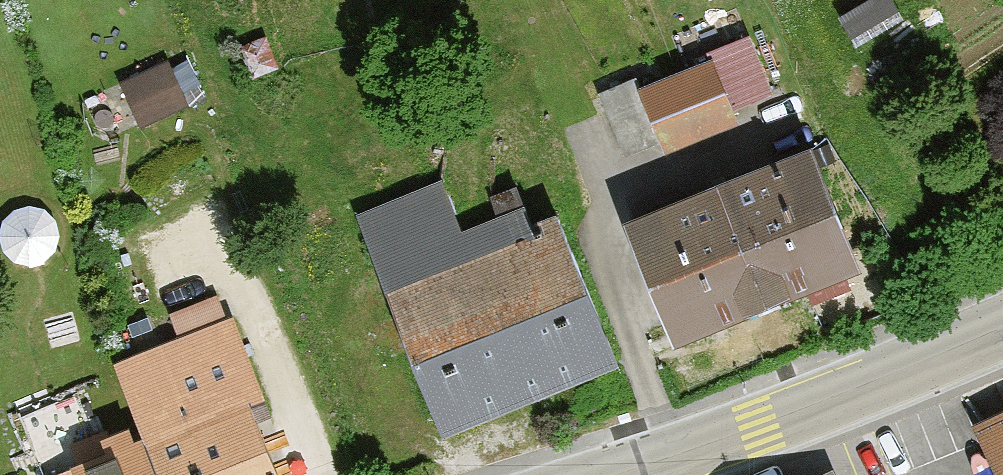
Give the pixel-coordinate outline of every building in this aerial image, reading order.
[(731,108),(770,92),(746,36),(707,52),(711,61),(731,108)] [(265,37),(240,46),(252,75),(276,66),(265,37)] [(174,55),(128,74),(145,116),(191,98),(174,55)] [(734,117),(731,108),(711,61),(678,75),(701,130),(734,117)] [(665,145),(701,130),(678,75),(642,89),(661,135),(665,145)] [(625,150),(661,135),(642,89),(637,77),(601,92),(625,150)] [(722,185),(767,295),(855,259),(810,149),(722,185)] [(613,358),(556,215),(531,225),(516,189),(493,198),(501,218),(461,234),(441,185),(359,218),(442,426),(613,358)] [(630,222),(675,332),(767,295),(722,185),(630,222)] [(52,247),(56,234),(52,221),(43,211),(29,208),(16,212),(6,221),(3,234),(6,248),(16,258),(29,261),(42,257),(52,247)] [(159,474),(279,474),(256,418),(269,413),(233,322),(157,352),(164,368),(126,382),(148,438),(145,439),(159,474)] [(976,422),(982,434),(1001,474),(1002,474),(1002,409),(976,422)] [(145,439),(131,445),(126,430),(109,437),(107,432),(74,445),(82,464),(54,474),(159,474),(145,439)]
